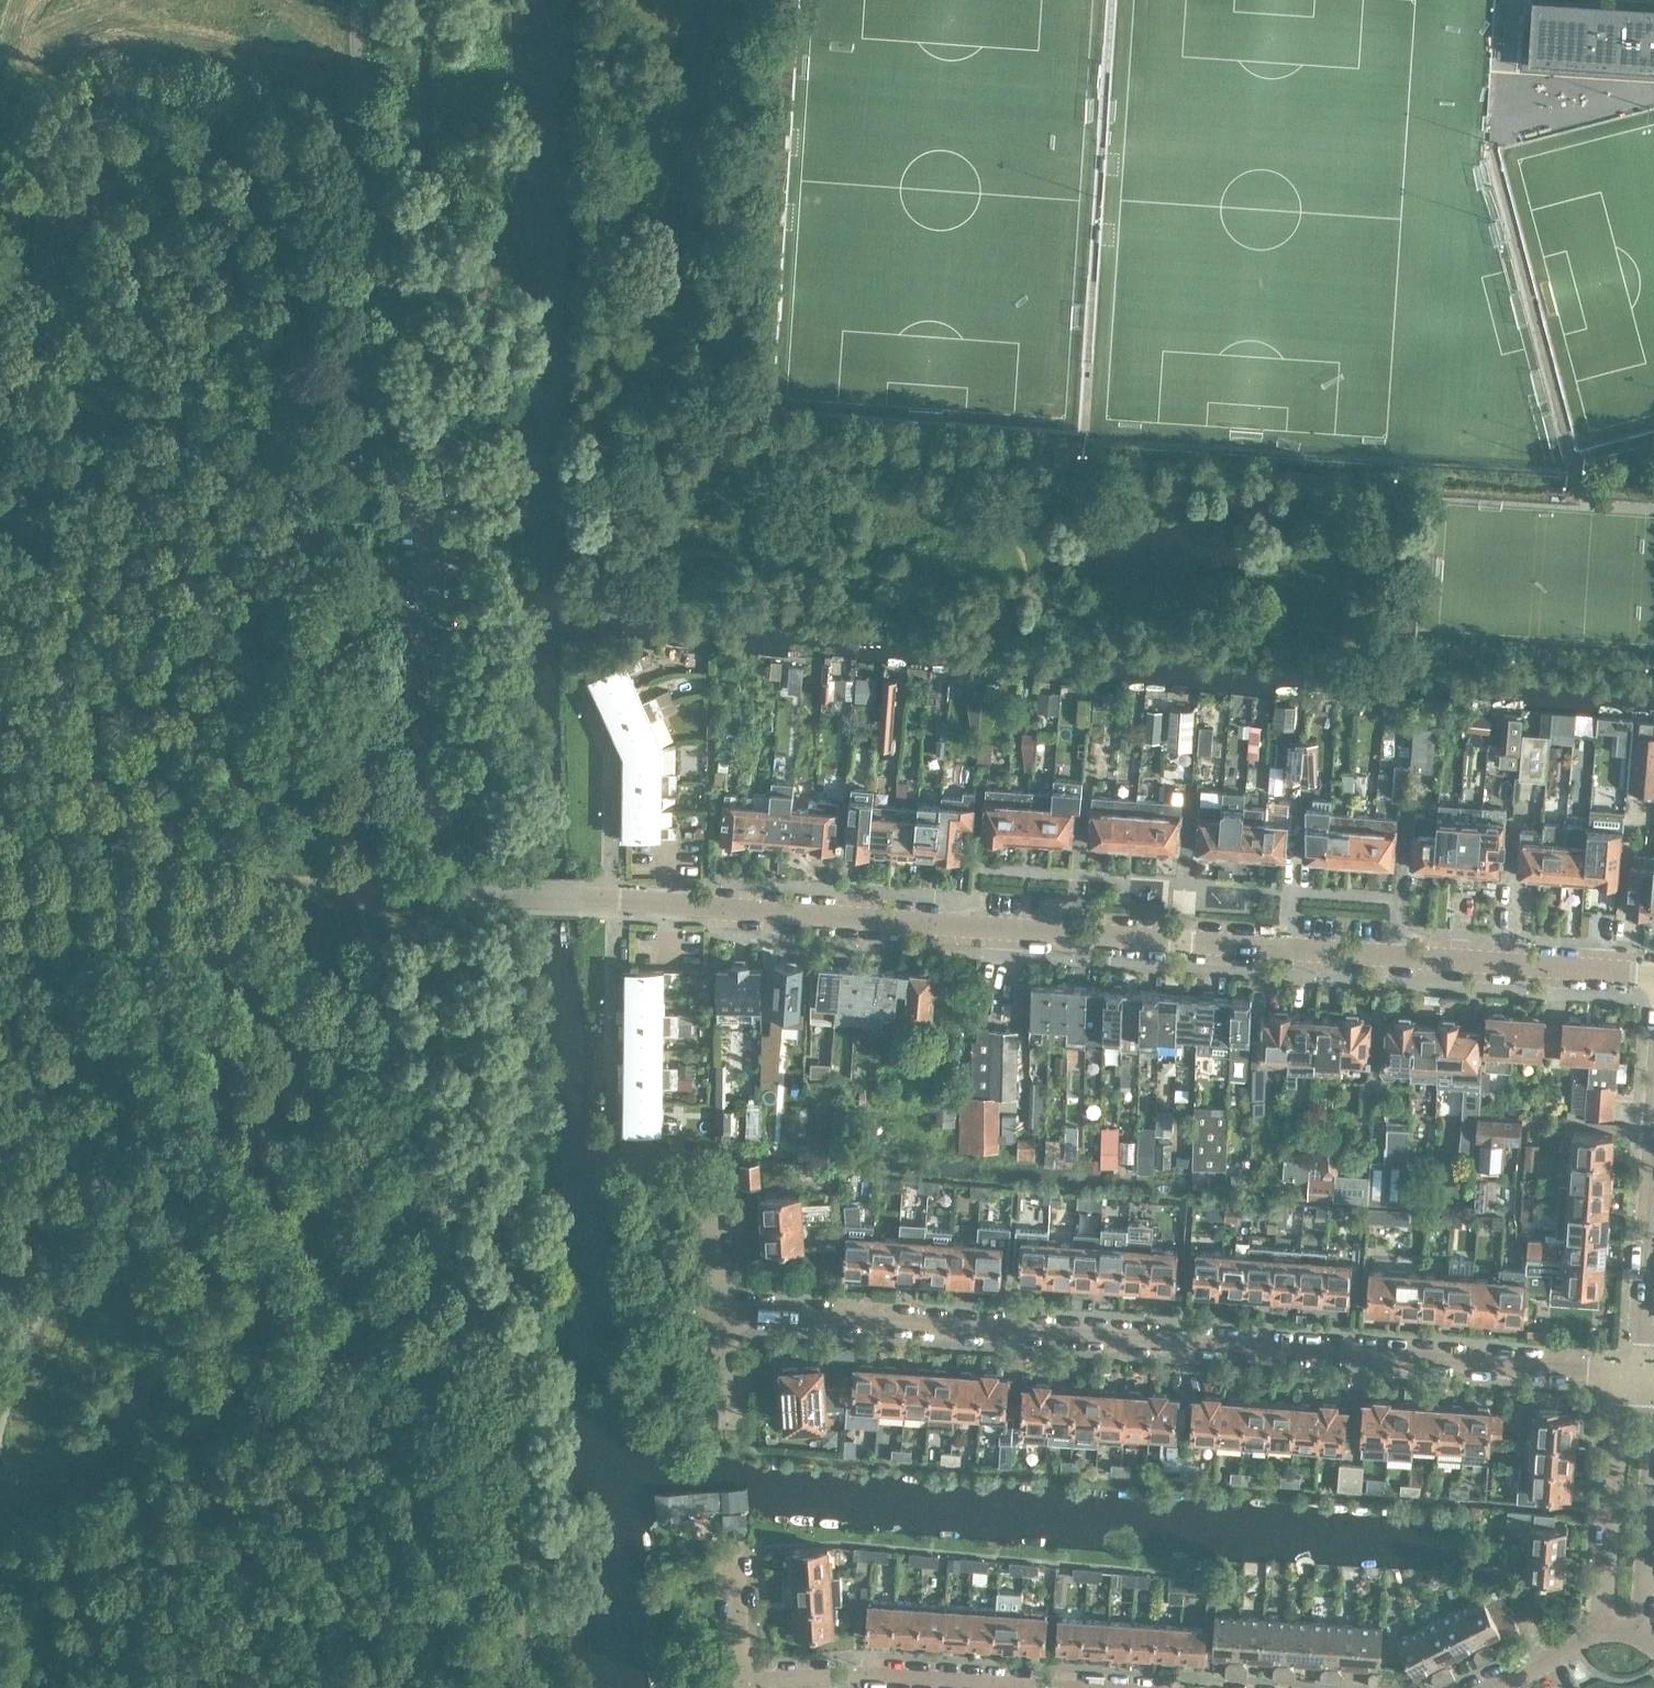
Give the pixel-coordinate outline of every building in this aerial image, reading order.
[(1530,59),(1653,67),(1653,3),(1609,1),(1600,0),(1534,0),(1533,16),(1530,59)] [(592,694),(597,704),(637,686),(630,672),(644,665),(639,655),(589,678),(590,680),(592,679),(597,692),(592,694)] [(822,684),(822,699),(834,700),(846,700),(847,680),(835,679),(831,679),(832,664),(831,664),(831,663),(832,660),(832,657),(825,657),(825,659),(825,662),(825,664),(823,664),(823,665),(822,684)] [(771,662),(770,679),(780,680),(782,663),(771,662)] [(803,666),(788,666),(787,688),(801,689),(803,666)] [(876,704),(877,680),(856,679),(855,703),(876,704)] [(886,679),(881,747),(892,748),(897,680),(886,679)] [(804,683),(802,707),(822,708),(822,699),(822,684),(804,683)] [(643,701),(637,686),(597,704),(602,714),(607,712),(613,726),(661,704),(657,695),(643,701)] [(658,695),(665,711),(679,705),(672,688),(658,695)] [(744,688),(743,697),(755,697),(755,688),(744,688)] [(971,691),(969,707),(972,728),(981,729),(984,692),(971,691)] [(1038,712),(1060,714),(1062,693),(1039,692),(1038,712)] [(1095,694),(1095,708),(1103,709),(1104,694),(1095,694)] [(1171,695),(1168,730),(1192,732),(1194,697),(1171,695)] [(1077,724),(1090,725),(1092,698),(1079,697),(1077,724)] [(1199,699),(1198,713),(1208,714),(1209,700),(1199,699)] [(665,713),(661,704),(613,726),(619,740),(614,742),(619,754),(663,744),(652,720),(665,713)] [(1277,704),(1275,728),(1296,729),(1298,706),(1277,704)] [(1147,711),(1145,742),(1160,742),(1162,712),(1147,711)] [(1551,740),(1573,742),(1574,742),(1577,714),(1554,712),(1554,720),(1552,720),(1551,740)] [(1519,755),(1522,716),(1504,714),(1502,745),(1507,745),(1507,754),(1519,755)] [(1470,716),(1469,732),(1492,733),(1493,717),(1470,716)] [(1631,754),(1633,719),(1620,718),(1618,732),(1617,752),(1631,754)] [(1633,719),(1631,754),(1628,790),(1653,792),(1653,720),(1633,719)] [(1548,780),(1551,740),(1552,720),(1542,720),(1540,734),(1523,733),(1520,777),(1548,780)] [(1240,723),(1239,736),(1249,737),(1250,725),(1250,724),(1240,723)] [(1259,757),(1261,725),(1251,724),(1249,757),(1259,757)] [(1413,752),(1411,752),(1410,769),(1433,771),(1437,727),(1415,725),(1413,752)] [(1200,726),(1199,753),(1212,754),(1214,727),(1200,726)] [(1035,734),(1023,733),(1024,755),(1024,769),(1032,770),(1033,756),(1035,734)] [(937,739),(935,757),(945,758),(946,740),(940,740),(937,739)] [(1089,770),(1102,771),(1105,741),(1092,740),(1089,770)] [(1304,781),(1319,782),(1320,742),(1305,741),(1304,781)] [(663,771),(663,744),(619,754),(619,766),(625,766),(625,782),(677,782),(677,772),(663,771)] [(1550,745),(1549,758),(1562,759),(1563,746),(1550,745)] [(1138,771),(1139,757),(1140,749),(1122,748),(1121,773),(1138,774),(1138,771)] [(713,785),(718,785),(726,785),(727,773),(730,773),(731,761),(730,761),(731,753),(718,751),(718,760),(717,774),(714,773),(713,785)] [(1290,751),(1289,774),(1300,775),(1301,751),(1290,751)] [(1408,800),(1410,769),(1411,752),(1402,751),(1401,765),(1396,765),(1394,799),(1408,800)] [(980,752),(979,765),(989,766),(991,753),(980,752)] [(1354,797),(1355,775),(1343,774),(1342,796),(1354,797)] [(817,775),(816,790),(823,791),(825,776),(817,775)] [(1367,775),(1355,775),(1354,797),(1366,797),(1367,775)] [(677,792),(677,782),(625,782),(625,797),(619,797),(619,808),(663,809),(663,792),(677,792)] [(790,845),(794,807),(795,783),(773,782),(772,797),(768,843),(790,845)] [(908,783),(899,783),(898,800),(906,801),(908,783)] [(1006,837),(1009,789),(987,787),(983,838),(1007,840),(1007,837),(1006,837)] [(870,851),(874,805),(875,790),(853,788),(847,849),(870,851)] [(1112,845),(1115,797),(1102,796),(1103,789),(1094,788),(1093,795),(1090,843),(1112,845)] [(1028,839),(1031,790),(1009,789),(1006,837),(1007,837),(1028,839)] [(1050,840),(1053,792),(1031,790),(1028,839),(1050,840)] [(960,859),(963,823),(973,824),(976,792),(965,791),(964,798),(943,796),(942,805),(941,811),(938,857),(960,859)] [(1073,842),(1074,824),(1076,794),(1053,792),(1050,840),(1073,842)] [(1157,848),(1160,800),(1146,799),(1147,792),(1139,792),(1138,798),(1134,846),(1157,848)] [(745,841),(748,803),(739,803),(739,794),(727,794),(723,839),(745,841)] [(768,843),(772,797),(749,795),(748,803),(745,841),(768,843)] [(1174,801),(1160,800),(1157,848),(1179,850),(1183,802),(1180,802),(1180,795),(1174,795),(1174,801)] [(1219,853),(1223,804),(1209,804),(1210,797),(1204,796),(1203,803),(1201,803),(1197,851),(1219,853)] [(1134,846),(1138,798),(1115,797),(1112,845),(1134,846)] [(813,847),(817,800),(811,800),(810,808),(794,807),(790,845),(813,847)] [(839,802),(817,800),(813,847),(836,848),(839,810),(839,802)] [(1456,870),(1460,816),(1462,800),(1453,800),(1452,816),(1450,815),(1449,831),(1437,830),(1434,868),(1456,870)] [(938,857),(941,811),(942,805),(919,803),(919,808),(915,855),(938,857)] [(1279,808),(1267,807),(1264,856),(1286,857),(1290,804),(1280,803),(1279,808)] [(1241,854),(1245,806),(1223,804),(1219,853),(1241,854)] [(893,853),(896,807),(874,805),(870,851),(893,853)] [(1327,861),(1330,823),(1331,812),(1331,807),(1308,805),(1304,859),(1327,861)] [(1264,856),(1267,807),(1245,806),(1241,854),(1264,856)] [(915,855),(919,808),(896,807),(893,853),(915,855)] [(663,824),(663,809),(619,808),(619,819),(624,819),(624,833),(622,833),(622,835),(677,836),(677,824),(663,824)] [(1482,817),(1478,871),(1501,873),(1503,851),(1504,851),(1504,839),(1503,839),(1506,810),(1495,809),(1495,811),(1483,810),(1482,817)] [(1589,809),(1588,826),(1584,879),(1596,880),(1596,882),(1620,884),(1625,812),(1589,809)] [(1349,862),(1353,814),(1331,812),(1330,823),(1327,861),(1349,862)] [(1434,868),(1437,830),(1439,815),(1416,813),(1412,867),(1434,868)] [(1371,864),(1375,816),(1353,814),(1349,862),(1371,864)] [(1398,818),(1375,816),(1371,864),(1394,865),(1398,818)] [(1456,870),(1478,871),(1482,817),(1460,816),(1456,870)] [(1563,878),(1567,824),(1545,822),(1544,831),(1541,876),(1563,878)] [(1584,879),(1588,826),(1567,824),(1563,878),(1584,879)] [(699,826),(694,831),(694,836),(694,837),(705,837),(705,836),(705,826),(699,826)] [(1541,876),(1544,831),(1522,829),(1519,874),(1541,876)] [(1653,862),(1653,860),(1638,858),(1637,865),(1631,865),(1628,911),(1651,913),(1653,862)] [(1582,920),(1581,937),(1589,938),(1590,920),(1590,916),(1582,915),(1582,920)] [(755,1013),(761,1013),(763,961),(723,958),(720,1015),(740,1017),(740,1020),(754,1021),(755,1013)] [(784,999),(802,1001),(805,964),(799,964),(796,961),(784,960),(781,963),(776,962),(773,1010),(783,1011),(784,999)] [(842,966),(821,964),(821,973),(813,972),(812,1027),(837,1029),(838,1018),(842,966)] [(858,997),(860,967),(858,967),(855,965),(850,964),(847,966),(842,966),(838,1018),(856,1019),(858,997)] [(876,1021),(880,969),(873,968),(871,966),(866,966),(863,968),(860,967),(858,997),(856,1019),(876,1021)] [(680,969),(625,969),(625,985),(621,985),(621,996),(665,996),(665,980),(680,980),(680,969)] [(898,997),(900,970),(880,969),(876,1021),(875,1034),(883,1035),(886,1009),(896,1010),(898,997)] [(935,973),(918,972),(909,971),(909,972),(900,971),(900,970),(898,997),(896,1010),(895,1024),(917,1026),(918,1019),(932,1020),(935,991),(941,992),(942,977),(935,977),(935,973)] [(1051,1025),(1053,983),(1053,982),(1033,981),(1032,994),(1030,1037),(1050,1038),(1051,1025)] [(1068,1026),(1071,985),(1053,983),(1051,1025),(1068,1026)] [(1112,988),(1106,987),(1104,1029),(1104,1044),(1122,1046),(1122,1030),(1124,989),(1123,989),(1121,985),(1116,984),(1112,988)] [(1087,1028),(1089,986),(1071,985),(1068,1026),(1068,1039),(1086,1040),(1087,1028)] [(1104,1029),(1106,987),(1089,986),(1087,1028),(1104,1029)] [(1139,1045),(1143,990),(1124,988),(1124,989),(1122,1030),(1123,1030),(1123,1045),(1139,1045)] [(1160,1033),(1162,992),(1161,992),(1161,991),(1143,990),(1139,1045),(1159,1046),(1160,1033)] [(1176,1034),(1179,993),(1162,992),(1160,1033),(1176,1034)] [(1195,1035),(1197,994),(1179,993),(1176,1034),(1195,1035)] [(1213,1037),(1216,996),(1197,994),(1195,1035),(1213,1037)] [(665,1012),(665,996),(621,996),(621,1007),(627,1007),(627,1022),(679,1023),(680,1013),(665,1012)] [(1230,1051),(1233,997),(1216,996),(1213,1037),(1212,1050),(1230,1051)] [(1233,997),(1230,1051),(1249,1053),(1252,998),(1233,997)] [(1289,1057),(1292,1018),(1292,1013),(1273,1012),(1273,1017),(1264,1016),(1263,1038),(1262,1038),(1262,1040),(1254,1040),(1253,1060),(1275,1061),(1275,1056),(1289,1057)] [(1514,1053),(1516,1017),(1506,1016),(1503,1014),(1496,1013),(1493,1015),(1488,1015),(1486,1051),(1489,1051),(1488,1062),(1492,1066),(1513,1068),(1514,1053)] [(1344,1016),(1344,1021),(1342,1060),(1356,1060),(1356,1066),(1371,1067),(1371,1061),(1372,1061),(1372,1055),(1370,1055),(1372,1022),(1362,1021),(1363,1017),(1344,1016)] [(1542,1055),(1542,1053),(1544,1023),(1544,1019),(1540,1018),(1538,1016),(1530,1016),(1528,1018),(1516,1017),(1514,1053),(1542,1055)] [(1315,1072),(1318,1019),(1292,1018),(1289,1057),(1288,1083),(1297,1084),(1298,1071),(1315,1072)] [(1342,1060),(1344,1021),(1318,1019),(1315,1072),(1342,1073),(1342,1060)] [(1412,1064),(1415,1024),(1415,1020),(1396,1019),(1396,1023),(1387,1023),(1385,1056),(1383,1056),(1383,1067),(1397,1068),(1397,1064),(1412,1064)] [(1591,1058),(1593,1022),(1582,1021),(1580,1019),(1572,1019),(1570,1021),(1565,1020),(1565,1025),(1544,1023),(1542,1053),(1563,1054),(1563,1056),(1590,1058),(1591,1058)] [(1440,1021),(1440,1026),(1438,1066),(1465,1068),(1462,1130),(1478,1131),(1480,1113),(1483,1061),(1466,1060),(1468,1027),(1459,1027),(1459,1022),(1440,1021)] [(679,1033),(679,1023),(627,1022),(626,1037),(621,1037),(621,1049),(665,1049),(665,1033),(679,1033)] [(1621,1024),(1593,1022),(1591,1058),(1590,1058),(1589,1072),(1588,1084),(1615,1085),(1615,1086),(1617,1060),(1619,1060),(1620,1039),(1622,1036),(1623,1029),(1621,1026),(1621,1024)] [(1438,1066),(1440,1026),(1415,1024),(1412,1064),(1411,1077),(1438,1078),(1438,1066)] [(1017,1097),(1018,1030),(978,1029),(977,1096),(960,1095),(960,1149),(999,1150),(1000,1109),(1017,1110),(1017,1097)] [(780,1031),(763,1031),(762,1066),(780,1066),(780,1031)] [(665,1065),(665,1049),(621,1049),(621,1060),(626,1060),(626,1075),(679,1076),(679,1065),(665,1065)] [(1068,1072),(1069,1055),(1057,1055),(1057,1071),(1068,1072)] [(1122,1057),(1121,1088),(1131,1088),(1132,1058),(1122,1057)] [(843,1058),(833,1058),(832,1058),(831,1076),(842,1076),(843,1058)] [(813,1062),(812,1075),(830,1076),(831,1063),(813,1062)] [(1176,1065),(1175,1088),(1189,1088),(1191,1089),(1191,1065),(1176,1065)] [(1588,1084),(1589,1072),(1575,1072),(1573,1110),(1587,1111),(1588,1084)] [(888,1084),(888,1073),(880,1073),(879,1083),(888,1084)] [(679,1086),(679,1076),(626,1075),(626,1090),(620,1090),(620,1101),(664,1102),(664,1086),(679,1086)] [(1031,1081),(1030,1125),(1046,1125),(1048,1082),(1031,1081)] [(1613,1116),(1615,1085),(1588,1084),(1587,1111),(1586,1114),(1613,1116)] [(664,1118),(664,1102),(620,1101),(620,1113),(623,1113),(623,1129),(678,1129),(678,1118),(664,1118)] [(956,1103),(955,1103),(939,1103),(938,1122),(955,1123),(956,1103)] [(732,1130),(732,1108),(715,1108),(714,1130),(732,1130)] [(1227,1168),(1229,1109),(1196,1108),(1195,1166),(1227,1168)] [(1158,1109),(1156,1134),(1169,1134),(1173,1135),(1174,1116),(1170,1116),(1170,1110),(1158,1109)] [(761,1110),(748,1110),(746,1135),(760,1136),(761,1110)] [(1521,1116),(1480,1113),(1478,1131),(1478,1139),(1480,1140),(1478,1164),(1502,1166),(1504,1141),(1520,1142),(1521,1116)] [(1016,1142),(1016,1114),(1003,1114),(1002,1141),(1016,1142)] [(1371,1160),(1371,1177),(1369,1201),(1406,1203),(1410,1125),(1389,1124),(1386,1161),(1371,1160)] [(1120,1126),(1104,1126),(1102,1126),(1101,1167),(1118,1167),(1120,1126)] [(1153,1173),(1155,1128),(1139,1127),(1137,1172),(1153,1173)] [(1611,1160),(1613,1134),(1574,1131),(1573,1147),(1568,1147),(1568,1158),(1611,1160)] [(1065,1139),(1047,1139),(1046,1139),(1046,1158),(1064,1158),(1065,1139)] [(1335,1199),(1336,1175),(1338,1141),(1332,1141),(1320,1147),(1326,1176),(1325,1180),(1310,1179),(1309,1198),(1335,1199)] [(1157,1165),(1172,1165),(1173,1142),(1157,1142),(1157,1165)] [(1066,1145),(1066,1155),(1080,1155),(1080,1144),(1066,1144),(1066,1145)] [(1037,1158),(1037,1145),(1019,1145),(1019,1158),(1037,1158)] [(1526,1146),(1526,1156),(1537,1156),(1537,1146),(1526,1146)] [(1537,1164),(1537,1156),(1526,1156),(1526,1163),(1537,1164)] [(1286,1157),(1285,1177),(1310,1178),(1310,1158),(1286,1157)] [(1610,1171),(1611,1160),(1568,1158),(1567,1170),(1572,1170),(1571,1184),(1612,1186),(1613,1172),(1610,1171)] [(760,1162),(742,1164),(743,1187),(761,1185),(760,1162)] [(1235,1182),(1234,1190),(1243,1190),(1250,1190),(1250,1173),(1243,1173),(1243,1182),(1235,1182)] [(1369,1201),(1371,1177),(1336,1175),(1335,1199),(1369,1201)] [(903,1191),(904,1179),(881,1178),(880,1190),(903,1191)] [(929,1191),(930,1182),(921,1181),(920,1190),(929,1191)] [(1477,1181),(1475,1208),(1486,1209),(1488,1182),(1477,1181)] [(938,1192),(939,1183),(930,1182),(929,1191),(938,1192)] [(1612,1186),(1571,1184),(1561,1183),(1559,1209),(1564,1210),(1608,1212),(1608,1201),(1612,1201),(1612,1186)] [(981,1196),(982,1186),(972,1186),(971,1196),(981,1196)] [(990,1187),(982,1186),(981,1196),(989,1197),(990,1187)] [(1051,1201),(1051,1192),(1043,1191),(1042,1201),(1051,1201)] [(763,1196),(764,1223),(803,1220),(829,1219),(828,1208),(802,1209),(801,1194),(779,1195),(779,1192),(766,1193),(766,1196),(763,1196)] [(1061,1202),(1061,1192),(1051,1192),(1051,1201),(1061,1202)] [(1103,1207),(1104,1197),(1094,1196),(1093,1206),(1103,1207)] [(1112,1208),(1113,1198),(1104,1197),(1103,1207),(1112,1208)] [(1524,1198),(1523,1208),(1533,1208),(1533,1198),(1524,1198)] [(1144,1212),(1145,1201),(1130,1199),(1129,1210),(1144,1212)] [(864,1217),(864,1201),(849,1201),(848,1217),(864,1217)] [(1287,1225),(1288,1202),(1278,1201),(1277,1225),(1287,1225)] [(1328,1216),(1329,1204),(1317,1203),(1316,1215),(1328,1216)] [(1238,1221),(1239,1205),(1226,1204),(1224,1220),(1238,1221)] [(1340,1207),(1331,1207),(1330,1216),(1340,1217),(1340,1207)] [(1409,1224),(1410,1210),(1367,1207),(1366,1222),(1409,1224)] [(1532,1216),(1533,1208),(1523,1208),(1522,1215),(1532,1216)] [(1607,1223),(1608,1212),(1564,1210),(1563,1222),(1568,1222),(1567,1237),(1609,1239),(1610,1224),(1607,1223)] [(1452,1224),(1453,1214),(1443,1213),(1442,1223),(1452,1224)] [(1462,1215),(1453,1214),(1452,1224),(1461,1224),(1462,1215)] [(1503,1227),(1504,1218),(1494,1217),(1494,1227),(1503,1227)] [(805,1247),(803,1220),(764,1223),(766,1249),(769,1249),(769,1252),(782,1252),(782,1248),(805,1247)] [(1156,1224),(1133,1221),(1131,1235),(1154,1238),(1156,1224)] [(871,1275),(874,1234),(848,1232),(846,1257),(843,1256),(842,1270),(845,1270),(845,1273),(871,1275)] [(897,1279),(900,1237),(874,1234),(871,1275),(882,1275),(883,1278),(897,1279)] [(923,1278),(926,1239),(900,1237),(897,1279),(911,1280),(912,1277),(923,1278)] [(1150,1287),(1153,1249),(1153,1239),(1127,1237),(1127,1247),(1124,1288),(1138,1289),(1139,1286),(1150,1287)] [(1608,1252),(1609,1239),(1567,1237),(1566,1250),(1561,1250),(1561,1262),(1566,1262),(1566,1263),(1604,1265),(1605,1253),(1608,1252)] [(949,1283),(952,1241),(926,1239),(923,1278),(934,1279),(935,1282),(949,1283)] [(1542,1240),(1529,1239),(1528,1260),(1541,1261),(1541,1260),(1542,1240)] [(1046,1280),(1048,1242),(1022,1240),(1019,1278),(1046,1280)] [(976,1282),(978,1243),(952,1241),(949,1283),(963,1284),(964,1281),(976,1282)] [(1072,1285),(1074,1243),(1048,1242),(1046,1280),(1057,1281),(1058,1284),(1072,1285)] [(1004,1245),(978,1243),(976,1282),(1002,1284),(1004,1245)] [(1098,1284),(1100,1245),(1074,1243),(1072,1285),(1086,1286),(1087,1283),(1098,1284)] [(1124,1288),(1127,1247),(1100,1245),(1098,1284),(1109,1284),(1109,1287),(1124,1288)] [(1272,1295),(1275,1257),(1275,1248),(1249,1247),(1249,1255),(1246,1297),(1260,1298),(1261,1295),(1272,1295)] [(1298,1300),(1302,1249),(1275,1247),(1275,1248),(1275,1257),(1272,1295),(1283,1296),(1284,1299),(1298,1300)] [(1179,1250),(1153,1249),(1150,1287),(1176,1289),(1179,1250)] [(1324,1299),(1327,1260),(1328,1251),(1302,1249),(1298,1300),(1312,1301),(1313,1298),(1324,1299)] [(1220,1292),(1223,1253),(1196,1252),(1194,1290),(1220,1292)] [(1246,1297),(1249,1255),(1223,1253),(1220,1292),(1231,1293),(1232,1296),(1246,1297)] [(1353,1262),(1327,1260),(1324,1299),(1351,1301),(1353,1262)] [(1604,1265),(1566,1263),(1566,1262),(1561,1262),(1541,1260),(1541,1261),(1528,1260),(1527,1269),(1553,1271),(1551,1300),(1598,1303),(1599,1290),(1602,1291),(1604,1265)] [(1394,1310),(1396,1272),(1397,1268),(1387,1268),(1386,1271),(1370,1270),(1368,1309),(1394,1310)] [(1420,1315),(1423,1274),(1407,1273),(1407,1269),(1397,1268),(1396,1272),(1394,1310),(1405,1311),(1406,1314),(1420,1315)] [(1500,1279),(1501,1279),(1498,1318),(1524,1319),(1525,1316),(1528,1316),(1528,1303),(1525,1303),(1527,1281),(1527,1271),(1501,1269),(1500,1279)] [(1446,1314),(1449,1275),(1423,1274),(1420,1315),(1434,1316),(1435,1313),(1446,1314)] [(1472,1319),(1475,1277),(1449,1275),(1446,1314),(1457,1315),(1457,1318),(1472,1319)] [(828,1277),(827,1292),(839,1293),(841,1278),(828,1277)] [(1501,1279),(1500,1279),(1475,1277),(1472,1319),(1486,1320),(1487,1317),(1498,1318),(1501,1279)] [(879,1409),(882,1368),(872,1368),(871,1364),(861,1364),(859,1367),(857,1367),(856,1377),(855,1400),(848,1400),(847,1411),(855,1411),(855,1407),(879,1409)] [(785,1387),(785,1399),(825,1396),(834,1396),(834,1400),(848,1400),(855,1400),(856,1377),(842,1376),(842,1386),(824,1386),(823,1368),(820,1368),(819,1365),(804,1366),(804,1369),(802,1369),(784,1370),(784,1373),(779,1376),(780,1385),(785,1387)] [(905,1411),(908,1370),(897,1369),(896,1366),(887,1365),(884,1368),(882,1368),(879,1409),(905,1411)] [(930,1412),(933,1369),(920,1368),(918,1371),(908,1370),(905,1411),(930,1412)] [(955,1414),(958,1374),(948,1373),(946,1369),(933,1369),(930,1412),(955,1414)] [(981,1416),(984,1375),(973,1375),(971,1371),(962,1370),(959,1374),(958,1374),(955,1414),(981,1416)] [(985,1375),(984,1375),(981,1416),(980,1427),(1003,1428),(1000,1462),(1012,1462),(1013,1441),(1016,1403),(1007,1403),(1009,1377),(998,1376),(998,1373),(985,1372),(985,1375)] [(1049,1429),(1051,1388),(1050,1388),(1050,1385),(1037,1384),(1037,1388),(1026,1387),(1025,1404),(1016,1403),(1013,1441),(1017,1441),(1024,1435),(1031,1435),(1036,1440),(1048,1441),(1049,1429)] [(1074,1430),(1076,1390),(1075,1390),(1073,1387),(1064,1386),(1062,1389),(1051,1388),(1049,1429),(1074,1430)] [(1099,1432),(1102,1388),(1089,1388),(1087,1391),(1076,1390),(1074,1430),(1099,1432)] [(1125,1434),(1127,1393),(1117,1393),(1115,1389),(1102,1388),(1099,1432),(1125,1434)] [(1152,1395),(1150,1395),(1142,1394),(1140,1391),(1131,1390),(1128,1393),(1127,1393),(1125,1434),(1150,1435),(1152,1395)] [(1185,1411),(1177,1410),(1178,1397),(1169,1396),(1170,1391),(1151,1390),(1150,1395),(1152,1395),(1150,1435),(1161,1436),(1160,1453),(1167,1467),(1182,1468),(1183,1451),(1185,1411)] [(1218,1440),(1221,1399),(1219,1399),(1220,1396),(1207,1395),(1206,1398),(1195,1398),(1193,1438),(1218,1440)] [(834,1396),(825,1396),(785,1399),(786,1411),(782,1413),(782,1423),(787,1425),(787,1427),(805,1426),(805,1427),(808,1427),(808,1429),(823,1428),(823,1425),(827,1425),(826,1407),(840,1406),(839,1411),(837,1411),(837,1421),(846,1422),(847,1411),(848,1400),(834,1400),(834,1396)] [(1243,1442),(1246,1401),(1245,1401),(1243,1398),(1234,1397),(1231,1400),(1221,1399),(1218,1440),(1243,1442)] [(1268,1443),(1272,1400),(1259,1399),(1257,1402),(1246,1401),(1243,1442),(1268,1443)] [(1388,1443),(1391,1403),(1389,1403),(1390,1400),(1377,1399),(1377,1402),(1365,1401),(1363,1442),(1388,1443)] [(1294,1445),(1297,1405),(1286,1404),(1285,1401),(1272,1400),(1268,1443),(1294,1445)] [(1413,1445),(1416,1405),(1415,1405),(1413,1401),(1404,1401),(1402,1404),(1391,1403),(1388,1443),(1413,1445)] [(1319,1447),(1322,1407),(1311,1406),(1310,1403),(1300,1402),(1298,1405),(1297,1405),(1294,1445),(1319,1447)] [(1323,1407),(1322,1407),(1319,1447),(1345,1449),(1347,1409),(1336,1408),(1337,1403),(1324,1402),(1323,1407)] [(1439,1446),(1442,1407),(1440,1406),(1438,1403),(1429,1402),(1427,1406),(1416,1405),(1413,1445),(1439,1446)] [(1464,1448),(1467,1408),(1465,1408),(1463,1405),(1454,1404),(1452,1407),(1442,1407),(1439,1446),(1463,1448),(1464,1448)] [(1477,1409),(1467,1408),(1464,1448),(1463,1448),(1462,1460),(1489,1462),(1489,1450),(1490,1439),(1490,1432),(1502,1431),(1504,1415),(1492,1414),(1492,1410),(1490,1410),(1488,1407),(1479,1406),(1477,1409)] [(1537,1413),(1535,1438),(1574,1441),(1575,1431),(1579,1429),(1579,1420),(1576,1418),(1576,1416),(1557,1414),(1557,1409),(1541,1408),(1540,1413),(1537,1413)] [(1574,1442),(1574,1441),(1535,1438),(1534,1464),(1571,1467),(1572,1465),(1575,1463),(1576,1454),(1573,1452),(1573,1442),(1574,1442)] [(845,1439),(844,1454),(856,1455),(857,1440),(845,1439)] [(902,1458),(902,1449),(893,1449),(893,1457),(902,1458)] [(911,1450),(902,1449),(902,1458),(911,1458),(911,1450)] [(952,1461),(953,1452),(944,1451),(943,1460),(952,1461)] [(1194,1452),(1183,1451),(1182,1468),(1182,1475),(1193,1476),(1194,1452)] [(962,1453),(953,1452),(952,1461),(961,1462),(962,1453)] [(1071,1468),(1072,1459),(1063,1459),(1062,1468),(1071,1468)] [(1082,1460),(1072,1459),(1071,1468),(1081,1469),(1082,1460)] [(1122,1471),(1123,1463),(1113,1463),(1112,1471),(1122,1471)] [(1132,1464),(1123,1463),(1122,1471),(1131,1472),(1132,1464)] [(1350,1488),(1352,1464),(1340,1463),(1339,1487),(1350,1488)] [(1364,1465),(1352,1464),(1350,1488),(1362,1489),(1364,1465)] [(1571,1477),(1571,1467),(1534,1464),(1532,1491),(1536,1492),(1535,1501),(1563,1503),(1563,1492),(1570,1492),(1570,1490),(1573,1488),(1574,1479),(1571,1477)] [(1240,1479),(1241,1472),(1233,1471),(1233,1479),(1240,1479)] [(1250,1472),(1241,1472),(1240,1479),(1250,1480),(1250,1472)] [(1291,1483),(1292,1475),(1283,1474),(1282,1483),(1291,1483)] [(1414,1484),(1411,1483),(1410,1492),(1421,1493),(1421,1484),(1422,1484),(1422,1474),(1414,1474),(1414,1484)] [(1301,1475),(1292,1475),(1291,1483),(1300,1484),(1301,1475)] [(1410,1492),(1411,1483),(1401,1483),(1400,1491),(1410,1492)] [(1461,1496),(1461,1488),(1450,1487),(1450,1495),(1461,1496)] [(1469,1488),(1461,1488),(1461,1496),(1469,1497),(1469,1488)] [(660,1496),(661,1514),(727,1511),(726,1493),(660,1496)] [(1538,1512),(1509,1510),(1509,1522),(1519,1523),(1519,1532),(1530,1532),(1529,1550),(1565,1553),(1567,1527),(1537,1524),(1538,1512)] [(830,1575),(828,1547),(793,1549),(795,1577),(830,1575)] [(870,1561),(871,1549),(854,1548),(853,1560),(857,1560),(868,1561),(870,1561)] [(870,1561),(887,1563),(888,1551),(871,1549),(870,1561)] [(1563,1580),(1565,1553),(1529,1550),(1518,1549),(1517,1566),(1516,1566),(1515,1575),(1563,1580)] [(923,1566),(924,1554),(909,1553),(908,1565),(923,1566)] [(938,1567),(939,1555),(924,1554),(923,1566),(938,1567)] [(960,1570),(960,1569),(961,1558),(948,1557),(948,1570),(960,1570)] [(973,1571),(974,1559),(961,1558),(960,1569),(973,1571)] [(987,1572),(988,1560),(974,1559),(973,1571),(987,1572)] [(857,1560),(856,1571),(856,1575),(866,1575),(868,1561),(857,1560)] [(1024,1576),(1025,1563),(1010,1562),(1009,1574),(1024,1576)] [(1038,1577),(1039,1565),(1025,1563),(1024,1576),(1038,1577)] [(1088,1578),(1088,1570),(1076,1568),(1075,1576),(1088,1578)] [(1101,1579),(1101,1571),(1088,1570),(1088,1578),(1101,1579)] [(1120,1587),(1121,1573),(1111,1572),(1110,1586),(1120,1587)] [(1136,1583),(1137,1574),(1123,1573),(1123,1582),(1136,1583)] [(1149,1584),(1150,1576),(1137,1574),(1136,1583),(1149,1584)] [(832,1603),(830,1577),(830,1575),(795,1577),(796,1605),(832,1603)] [(1184,1587),(1185,1579),(1171,1578),(1171,1586),(1184,1587)] [(1197,1588),(1198,1580),(1185,1579),(1184,1587),(1197,1588)] [(894,1639),(896,1595),(894,1595),(894,1600),(875,1598),(876,1595),(872,1595),(872,1586),(862,1586),(860,1610),(870,1611),(868,1637),(894,1639)] [(1183,1590),(1169,1589),(1168,1602),(1183,1603),(1183,1590)] [(919,1641),(922,1597),(920,1597),(920,1601),(897,1600),(898,1596),(896,1595),(894,1639),(919,1641)] [(1521,1632),(1503,1596),(1488,1603),(1484,1595),(1463,1606),(1481,1642),(1500,1632),(1504,1640),(1521,1632)] [(969,1644),(972,1601),(970,1600),(970,1605),(957,1604),(957,1597),(949,1596),(948,1603),(947,1603),(944,1642),(969,1644)] [(944,1642),(947,1603),(923,1602),(924,1597),(922,1597),(919,1641),(944,1642)] [(995,1646),(997,1602),(996,1602),(995,1607),(974,1605),(974,1601),(972,1601),(969,1644),(995,1646)] [(1020,1647),(1023,1604),(1021,1604),(1021,1608),(999,1607),(999,1602),(997,1602),(995,1646),(1020,1647)] [(834,1634),(832,1609),(832,1603),(796,1605),(798,1633),(824,1631),(824,1634),(834,1634)] [(1025,1604),(1023,1604),(1020,1647),(1045,1649),(1048,1610),(1024,1608),(1025,1604)] [(1459,1653),(1481,1642),(1463,1606),(1441,1617),(1459,1653)] [(1083,1651),(1085,1615),(1083,1615),(1083,1619),(1063,1618),(1063,1614),(1059,1613),(1059,1618),(1060,1618),(1058,1650),(1083,1651)] [(1238,1656),(1241,1616),(1216,1614),(1214,1654),(1238,1656)] [(1107,1653),(1109,1617),(1107,1616),(1107,1621),(1086,1620),(1087,1615),(1085,1615),(1083,1651),(1107,1653)] [(1262,1657),(1264,1617),(1241,1616),(1238,1656),(1262,1657)] [(1130,1655),(1132,1618),(1130,1618),(1130,1622),(1110,1621),(1111,1617),(1109,1617),(1107,1653),(1130,1655)] [(1285,1659),(1288,1619),(1264,1617),(1262,1657),(1285,1659)] [(1438,1663),(1459,1653),(1441,1617),(1420,1627),(1438,1663)] [(1156,1656),(1158,1620),(1157,1620),(1156,1624),(1133,1623),(1134,1618),(1132,1618),(1130,1655),(1156,1656)] [(1309,1661),(1312,1621),(1288,1619),(1285,1659),(1309,1661)] [(1179,1658),(1182,1621),(1180,1621),(1180,1626),(1160,1624),(1160,1620),(1158,1620),(1156,1656),(1179,1658)] [(1184,1622),(1182,1621),(1179,1658),(1204,1660),(1206,1628),(1183,1626),(1184,1622)] [(1333,1663),(1335,1622),(1312,1621),(1309,1661),(1333,1663)] [(1356,1664),(1359,1624),(1335,1622),(1333,1663),(1356,1664)] [(1384,1626),(1359,1624),(1356,1664),(1381,1666),(1384,1626)] [(1415,1675),(1438,1663),(1420,1627),(1397,1639),(1415,1675)] [(1489,1660),(1498,1655),(1493,1646),(1488,1644),(1482,1647),(1489,1660)] [(1489,1660),(1482,1647),(1476,1650),(1474,1655),(1479,1665),(1489,1660)] [(1236,1675),(1237,1661),(1231,1660),(1227,1664),(1226,1675),(1236,1675)] [(1236,1675),(1247,1676),(1248,1666),(1244,1661),(1237,1661),(1236,1675)] [(1284,1679),(1285,1664),(1279,1664),(1274,1668),(1273,1678),(1284,1679)] [(1284,1679),(1294,1679),(1295,1669),(1291,1665),(1285,1664),(1284,1679)] [(1446,1681),(1456,1676),(1451,1667),(1445,1665),(1440,1668),(1446,1681)] [(1331,1682),(1332,1668),(1326,1667),(1321,1671),(1321,1681),(1331,1682)] [(1339,1668),(1332,1668),(1331,1682),(1342,1683),(1343,1673),(1339,1668)] [(1437,1686),(1446,1681),(1440,1668),(1434,1671),(1432,1677),(1437,1686)] [(1369,1675),(1368,1685),(1379,1686),(1380,1671),(1374,1671),(1369,1675)]
